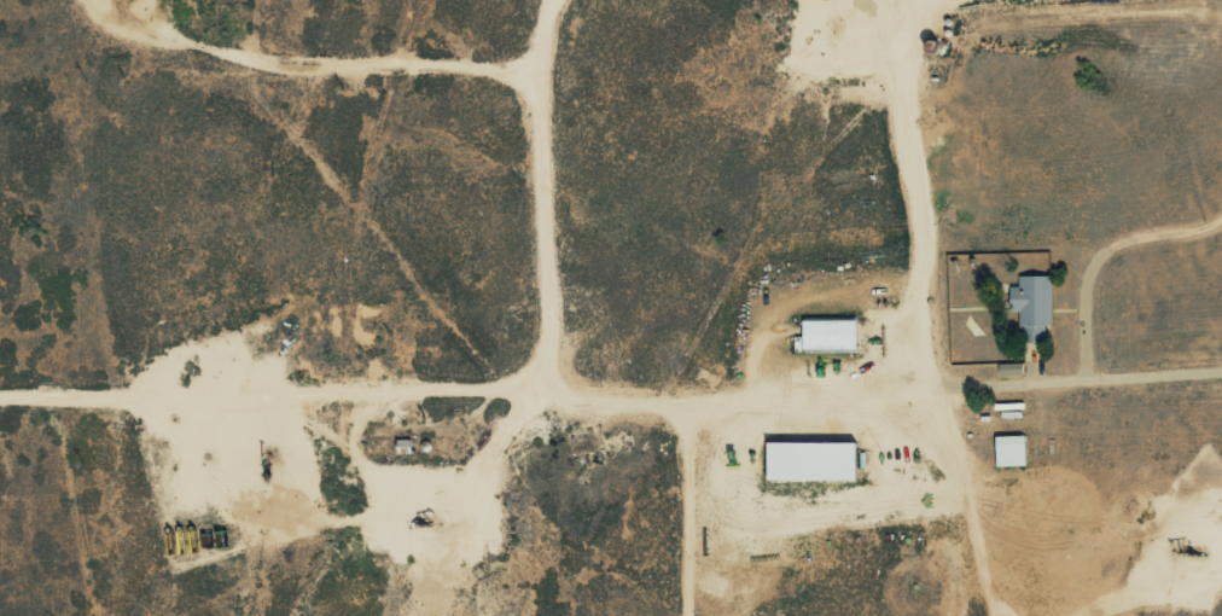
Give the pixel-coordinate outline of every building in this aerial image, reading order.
[(772,442),(772,480),(862,481),(863,443),(772,442)]
